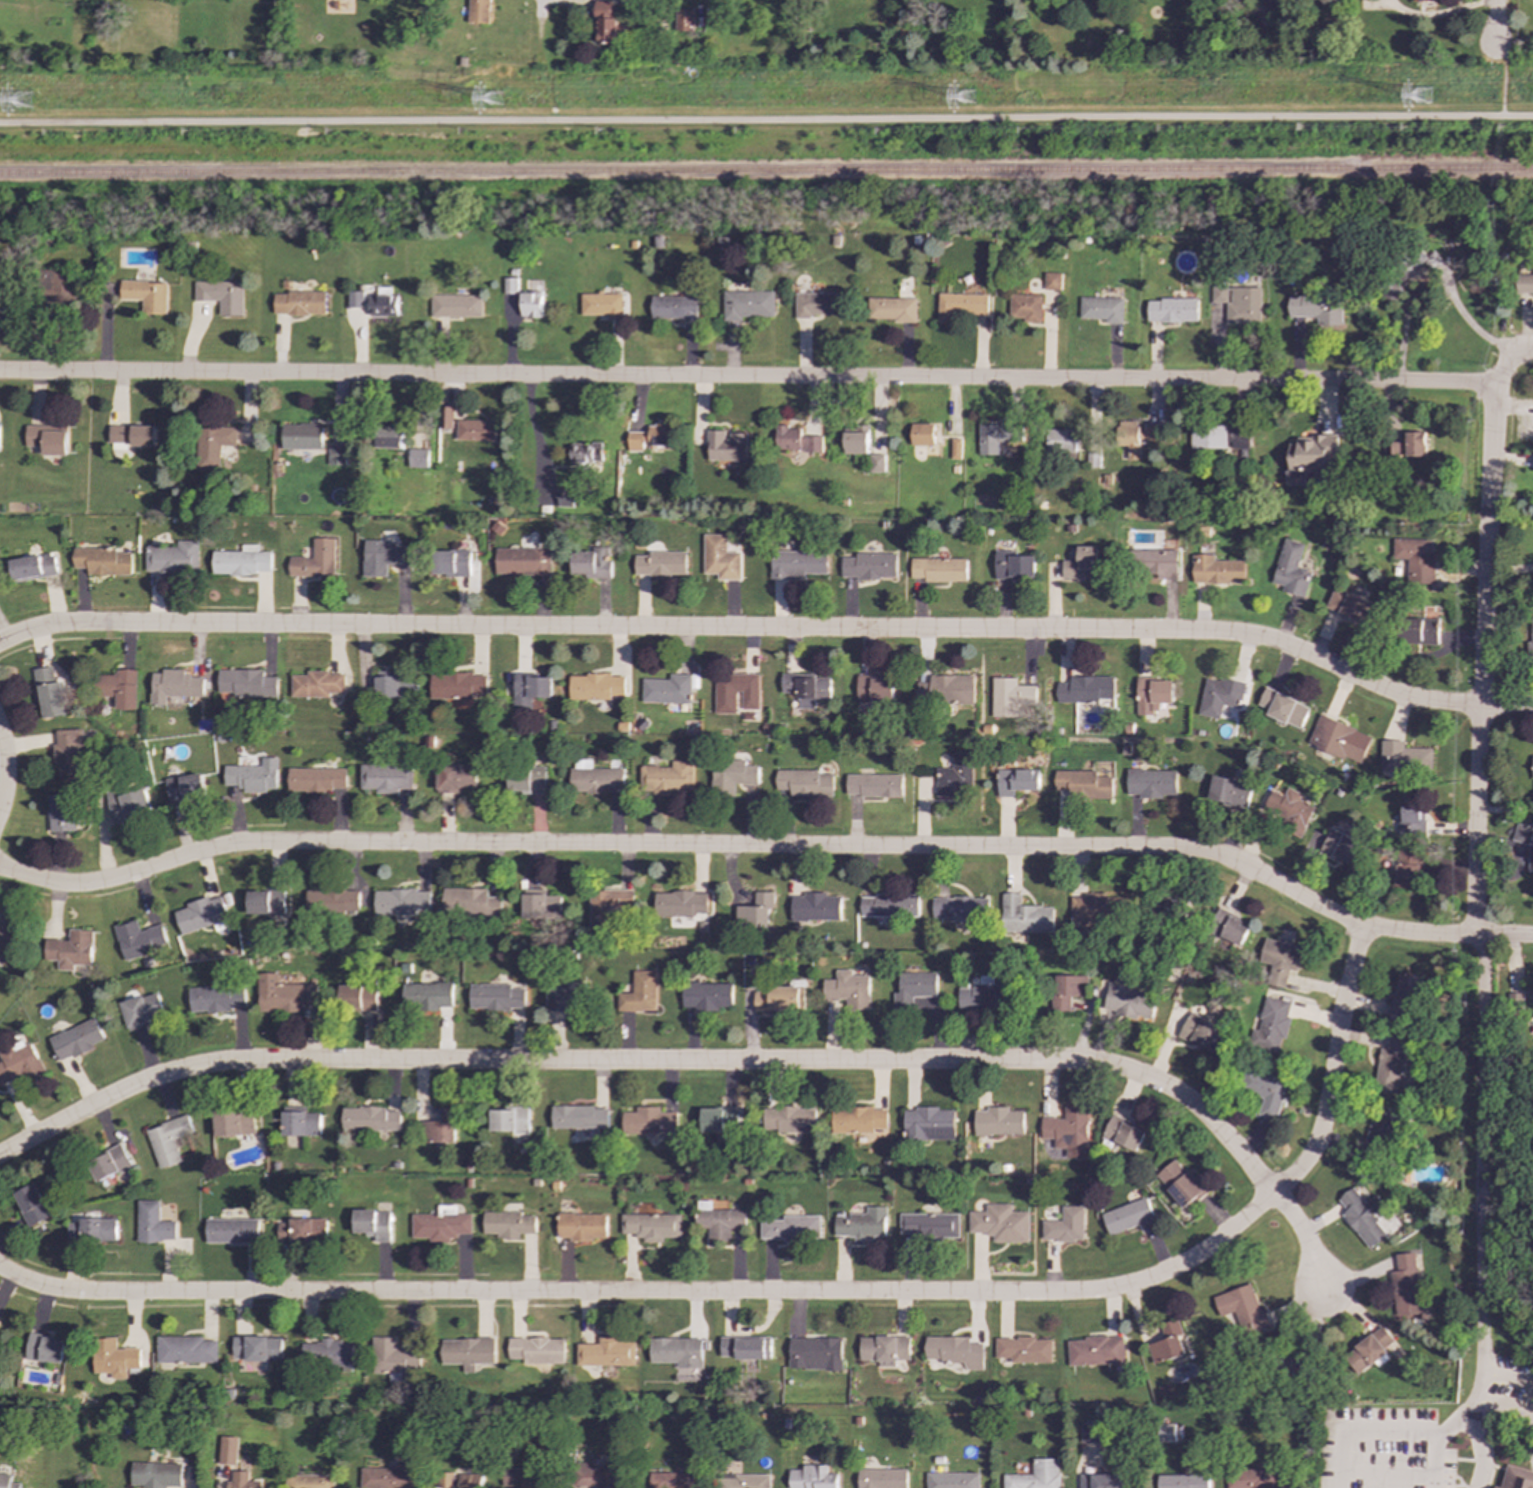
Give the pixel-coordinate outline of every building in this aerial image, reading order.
[(488,23),(489,0),(469,0),(468,23),(488,23)] [(595,42),(616,43),(618,2),(596,1),(595,42)] [(693,32),(694,10),(676,9),(675,31),(693,32)] [(74,308),(70,269),(43,272),(48,311),(74,308)] [(1044,290),(1061,290),(1061,273),(1044,273),(1044,290)] [(1532,293),(1532,275),(1516,275),(1515,293),(1532,293)] [(518,277),(504,278),(504,294),(518,294),(518,277)] [(243,316),(244,281),(195,280),(194,300),(219,301),(219,316),(243,316)] [(166,315),(167,282),(121,281),(120,300),(143,300),(143,314),(166,315)] [(1260,324),(1261,288),(1229,287),(1229,285),(1212,285),(1211,303),(1226,303),(1226,324),(1260,324)] [(326,315),(326,293),(275,291),(274,314),(326,315)] [(363,291),(349,291),(348,307),(363,307),(363,291)] [(723,319),(774,318),(774,291),(723,291),(723,319)] [(521,292),(521,318),(542,317),(541,292),(521,292)] [(581,293),(581,317),(622,316),(622,292),(581,293)] [(1342,326),(1341,292),(1288,293),(1288,317),(1317,317),(1318,326),(1342,326)] [(836,293),(795,293),(795,318),(810,318),(810,315),(836,315),(836,293)] [(937,317),(987,318),(988,294),(938,293),(937,317)] [(1042,295),(1010,294),(1009,318),(1025,319),(1024,324),(1041,324),(1042,295)] [(397,316),(397,295),(369,296),(369,316),(397,316)] [(482,317),(482,295),(431,295),(431,318),(482,317)] [(651,319),(698,320),(698,297),(651,296),(651,319)] [(1123,324),(1123,298),(1080,297),(1080,318),(1106,319),(1105,324),(1123,324)] [(916,321),(916,298),(868,298),(867,320),(916,321)] [(1198,299),(1148,299),(1147,322),(1197,322),(1198,299)] [(452,406),(439,407),(439,429),(452,428),(452,406)] [(496,421),(458,420),(457,440),(495,441),(496,421)] [(1138,421),(1117,421),(1118,446),(1128,445),(1128,459),(1139,459),(1138,421)] [(284,423),(283,448),(323,449),(323,424),(284,423)] [(911,445),(934,445),(934,424),(911,423),(911,445)] [(998,454),(998,442),(1023,442),(1022,423),(979,424),(979,455),(998,454)] [(27,424),(26,446),(42,446),(42,455),(68,456),(69,426),(27,424)] [(673,424),(648,425),(648,431),(628,431),(628,451),(645,451),(645,447),(674,447),(673,424)] [(110,444),(155,445),(156,426),(111,425),(110,444)] [(821,450),(821,436),(800,436),(800,428),(788,428),(788,425),(775,425),(775,451),(821,450)] [(844,454),(869,454),(868,426),(843,427),(844,454)] [(1145,440),(1159,441),(1159,426),(1145,426),(1145,440)] [(1190,448),(1250,448),(1250,426),(1191,426),(1190,448)] [(238,428),(200,428),(200,470),(222,470),(222,446),(238,446),(238,428)] [(402,448),(403,429),(376,428),(376,448),(402,448)] [(746,433),(727,433),(727,430),(708,430),(707,460),(746,461),(746,433)] [(1078,453),(1079,431),(1047,430),(1046,453),(1078,453)] [(1425,432),(1405,431),(1404,456),(1424,456),(1425,432)] [(1337,436),(1298,436),(1297,444),(1287,444),(1287,485),(1305,485),(1305,471),(1314,471),(1314,480),(1326,480),(1327,460),(1337,460),(1337,436)] [(951,459),(961,459),(961,438),(951,438),(951,459)] [(1383,443),(1384,459),(1400,459),(1399,442),(1383,443)] [(570,444),(570,462),(577,462),(578,469),(587,468),(586,462),(602,461),(602,443),(570,444)] [(329,465),(346,465),(346,448),(330,448),(329,465)] [(409,467),(428,468),(429,449),(410,448),(409,467)] [(884,472),(884,454),(869,454),(869,472),(884,472)] [(574,490),(558,490),(557,507),(573,507),(574,490)] [(727,535),(704,535),(704,574),(718,574),(718,579),(741,579),(741,552),(727,552),(727,535)] [(290,576),(335,577),(336,538),(313,538),(313,557),(290,557),(290,576)] [(1305,544),(1284,538),(1271,583),(1283,586),(1282,591),(1304,598),(1312,571),(1298,567),(1305,544)] [(1431,540),(1393,539),(1392,559),(1407,560),(1407,581),(1434,582),(1435,553),(1431,553),(1431,540)] [(199,574),(199,540),(178,540),(178,546),(148,546),(147,571),(160,571),(160,574),(199,574)] [(388,576),(388,565),(411,565),(411,546),(397,546),(398,541),(365,540),(365,576),(388,576)] [(271,574),(272,551),(258,551),(258,545),(243,544),(243,551),(213,551),(213,573),(271,574)] [(1063,578),(1098,579),(1098,546),(1078,546),(1078,560),(1063,560),(1063,578)] [(610,577),(610,547),(593,547),(593,552),(572,551),(571,577),(610,577)] [(132,575),(133,553),(117,552),(117,548),(74,548),(73,568),(88,568),(88,575),(132,575)] [(551,549),(496,548),(495,574),(533,575),(533,581),(550,581),(551,549)] [(1177,578),(1178,550),(1133,549),(1133,577),(1177,578)] [(470,575),(470,550),(433,551),(433,576),(470,575)] [(1035,555),(1012,556),(1012,550),(995,551),(995,579),(1036,578),(1035,555)] [(686,575),(686,552),(649,551),(649,556),(635,556),(634,576),(671,576),(671,574),(686,575)] [(770,579),(806,579),(806,574),(828,574),(828,552),(771,551),(770,579)] [(58,575),(55,553),(4,560),(8,582),(58,575)] [(898,578),(897,553),(856,553),(856,557),(842,557),(842,578),(898,578)] [(1245,561),(1215,560),(1215,555),(1193,554),(1192,582),(1244,584),(1245,561)] [(968,581),(967,558),(911,559),(912,578),(924,578),(924,582),(968,581)] [(1326,608),(1366,626),(1375,605),(1336,588),(1326,608)] [(1439,619),(1406,618),(1405,644),(1437,645),(1439,619)] [(62,681),(55,682),(53,666),(35,669),(42,718),(67,714),(62,681)] [(116,696),(116,709),(137,709),(137,669),(115,669),(115,675),(95,675),(96,697),(116,696)] [(204,697),(205,676),(186,676),(186,670),(162,669),(162,673),(152,673),(152,704),(167,704),(167,696),(204,697)] [(278,677),(264,677),(265,670),(219,670),(219,696),(278,696),(278,677)] [(345,692),(345,672),(307,672),(307,675),(291,675),(292,697),(330,697),(330,692),(345,692)] [(486,674),(430,674),(431,699),(473,699),(473,695),(487,694),(486,674)] [(625,675),(569,674),(569,699),(611,700),(611,695),(624,695),(625,675)] [(641,702),(691,704),(691,688),(697,688),(698,674),(669,674),(669,679),(642,679),(641,702)] [(715,714),(736,713),(736,692),(742,692),(742,710),(760,709),(759,674),(715,674),(715,714)] [(781,674),(781,693),(798,693),(798,709),(814,709),(815,699),(831,700),(831,676),(781,674)] [(552,698),(552,677),(514,676),(513,712),(532,712),(532,697),(552,698)] [(858,703),(894,702),(894,676),(857,677),(858,703)] [(975,702),(975,676),(916,676),(916,702),(975,702)] [(1056,682),(1056,702),(1099,703),(1099,699),(1114,699),(1115,677),(1070,676),(1070,683),(1056,682)] [(1245,682),(1221,677),(1220,681),(1205,678),(1198,715),(1219,719),(1222,705),(1240,708),(1245,682)] [(1036,686),(1017,685),(1017,678),(992,678),(992,717),(1016,717),(1017,704),(1036,705),(1036,686)] [(1137,714),(1159,714),(1159,703),(1173,703),(1173,679),(1137,679),(1137,714)] [(1257,705),(1268,710),(1266,715),(1300,729),(1310,706),(1264,688),(1257,705)] [(1360,765),(1371,735),(1319,715),(1307,744),(1360,765)] [(59,780),(80,779),(80,746),(84,746),(84,729),(56,730),(56,745),(53,745),(54,765),(58,765),(59,780)] [(1404,741),(1381,740),(1380,771),(1432,773),(1432,749),(1403,748),(1404,741)] [(937,768),(937,795),(972,795),(973,753),(953,753),(953,769),(937,768)] [(262,766),(225,765),(224,790),(267,791),(267,789),(277,789),(278,758),(262,757),(262,766)] [(746,760),(712,761),(713,794),(736,793),(735,785),(759,785),(758,765),(746,766),(746,760)] [(361,765),(361,789),(376,789),(376,794),(399,793),(399,789),(413,789),(412,764),(361,765)] [(476,764),(438,764),(437,792),(461,792),(461,787),(475,787),(476,764)] [(545,792),(545,767),(508,768),(508,793),(545,792)] [(347,769),(288,768),(288,792),(333,792),(333,789),(346,789),(347,769)] [(623,768),(570,769),(570,793),(623,792),(623,768)] [(1040,769),(998,770),(998,797),(1014,797),(1013,790),(1040,790),(1040,769)] [(790,796),(834,797),(834,774),(820,774),(820,770),(777,770),(776,790),(791,790),(790,796)] [(1097,771),(1056,770),(1055,790),(1069,791),(1069,798),(1113,799),(1113,777),(1097,777),(1097,771)] [(1177,797),(1177,771),(1127,770),(1127,796),(1177,797)] [(171,804),(206,798),(202,773),(167,779),(171,804)] [(903,774),(847,774),(847,796),(903,796),(903,774)] [(1252,784),(1213,774),(1207,799),(1246,808),(1252,784)] [(115,824),(153,812),(145,786),(107,798),(115,824)] [(1314,806),(1299,800),(1302,794),(1287,788),(1284,795),(1268,789),(1260,808),(1284,818),(1280,829),(1301,838),(1314,806)] [(51,832),(77,831),(76,794),(50,794),(51,832)] [(1424,835),(1425,820),(1420,820),(1421,798),(1402,797),(1401,812),(1393,811),(1392,834),(1424,835)] [(1532,829),(1516,823),(1510,840),(1527,846),(1532,829)] [(1366,845),(1330,828),(1319,852),(1355,869),(1366,845)] [(1395,888),(1420,888),(1421,851),(1396,851),(1395,888)] [(501,897),(487,897),(487,888),(443,888),(443,915),(501,914),(501,897)] [(359,911),(359,889),(305,890),(305,912),(359,911)] [(633,889),(589,890),(590,927),(611,927),(611,908),(634,907),(633,889)] [(249,890),(248,914),(285,915),(285,890),(249,890)] [(430,911),(430,890),(374,890),(375,915),(416,915),(416,911),(430,911)] [(708,915),(707,891),(655,892),(655,916),(708,915)] [(774,892),(755,892),(755,906),(737,906),(737,926),(769,927),(769,909),(773,909),(774,892)] [(841,896),(827,896),(827,893),(803,892),(803,896),(792,896),(791,920),(841,921),(841,896)] [(1053,932),(1054,906),(1020,906),(1020,893),(1003,893),(1002,932),(1053,932)] [(230,920),(221,894),(186,905),(187,908),(175,912),(182,935),(230,920)] [(861,894),(860,916),(920,917),(920,895),(861,894)] [(522,918),(560,919),(560,895),(522,895),(522,918)] [(1071,896),(1072,929),(1098,928),(1098,919),(1112,919),(1111,895),(1071,896)] [(989,897),(932,898),(933,920),(989,919),(989,897)] [(1185,914),(1185,900),(1163,901),(1163,915),(1185,914)] [(4,966),(21,912),(1,905),(0,908),(0,965),(4,966)] [(1251,924),(1218,909),(1207,931),(1240,946),(1251,924)] [(115,927),(125,961),(155,952),(153,947),(167,943),(162,924),(140,930),(137,920),(115,927)] [(47,939),(47,960),(59,960),(58,970),(74,970),(75,965),(93,965),(93,931),(70,930),(70,940),(47,939)] [(1284,988),(1289,969),(1297,971),(1302,947),(1264,938),(1259,962),(1270,964),(1265,984),(1284,988)] [(869,975),(851,975),(851,968),(836,968),(836,980),(823,980),(823,1000),(846,1000),(846,1011),(869,1011),(869,975)] [(656,1011),(657,971),(633,971),(633,993),(618,993),(618,1011),(656,1011)] [(936,972),(899,973),(899,993),(894,993),(894,1010),(913,1009),(913,997),(937,997),(936,972)] [(278,973),(258,973),(259,1012),(303,1012),(303,1003),(318,1003),(318,984),(278,984),(278,973)] [(1423,980),(1400,974),(1389,1018),(1413,1023),(1423,980)] [(1007,1009),(1007,985),(993,985),(993,975),(979,975),(979,987),(958,987),(958,1009),(1007,1009)] [(1088,976),(1053,975),(1052,1011),(1071,1011),(1071,997),(1088,997),(1088,976)] [(570,1012),(570,1004),(587,1004),(587,981),(548,981),(547,1011),(570,1012)] [(453,1007),(452,982),(401,983),(402,1009),(440,1009),(440,1007),(453,1007)] [(732,982),(683,983),(683,1009),(733,1009),(732,982)] [(470,1009),(513,1010),(513,1008),(525,1008),(525,988),(512,988),(512,984),(470,984),(470,1009)] [(1151,1020),(1157,994),(1109,984),(1103,1010),(1151,1020)] [(233,1011),(233,1008),(245,1008),(245,985),(189,987),(190,1013),(233,1011)] [(376,1011),(377,987),(340,986),(339,1010),(376,1011)] [(754,1010),(804,1011),(804,989),(755,988),(754,1010)] [(129,1031),(151,1024),(150,1019),(164,1014),(158,992),(121,1003),(129,1031)] [(1278,1051),(1281,1039),(1285,1040),(1292,1002),(1261,996),(1256,1021),(1259,1022),(1254,1046),(1278,1051)] [(1225,1027),(1188,1013),(1178,1038),(1216,1052),(1225,1027)] [(49,1038),(62,1068),(72,1064),(69,1058),(106,1042),(95,1017),(49,1038)] [(1380,1048),(1374,1092),(1399,1095),(1407,1038),(1389,1036),(1387,1049),(1380,1048)] [(30,1041),(15,1049),(13,1044),(0,1051),(0,1056),(3,1061),(0,1063),(0,1084),(1,1086),(24,1073),(29,1082),(47,1072),(30,1041)] [(1287,1080),(1251,1070),(1246,1091),(1261,1095),(1256,1114),(1277,1120),(1287,1080)] [(609,1128),(608,1106),(552,1107),(553,1129),(609,1128)] [(342,1130),(400,1131),(400,1108),(342,1107),(342,1130)] [(456,1142),(455,1107),(441,1107),(441,1121),(425,1122),(425,1143),(456,1142)] [(677,1134),(677,1111),(660,1111),(660,1107),(636,1107),(636,1112),(622,1112),(623,1134),(677,1134)] [(701,1132),(738,1132),(738,1108),(702,1107),(701,1132)] [(887,1129),(887,1107),(831,1108),(832,1134),(873,1133),(873,1129),(887,1129)] [(1024,1135),(1024,1110),(1010,1110),(1010,1107),(986,1107),(986,1110),(974,1110),(974,1135),(1024,1135)] [(491,1132),(530,1132),(529,1108),(491,1108),(491,1132)] [(816,1108),(761,1108),(761,1129),(776,1130),(776,1133),(816,1133),(816,1108)] [(954,1109),(904,1108),(903,1140),(954,1140),(954,1109)] [(1041,1118),(1041,1138),(1054,1138),(1054,1148),(1066,1148),(1066,1158),(1088,1158),(1088,1108),(1064,1108),(1064,1118),(1041,1118)] [(1371,1121),(1365,1149),(1390,1156),(1400,1114),(1378,1108),(1374,1122),(1371,1121)] [(215,1136),(255,1135),(254,1110),(214,1111),(215,1136)] [(320,1112),(282,1113),(282,1136),(320,1135),(320,1112)] [(1146,1130),(1111,1115),(1102,1137),(1137,1152),(1146,1130)] [(147,1129),(159,1169),(182,1162),(177,1147),(183,1146),(180,1137),(193,1133),(188,1116),(147,1129)] [(88,1160),(98,1183),(133,1166),(123,1144),(88,1160)] [(1207,1190),(1176,1157),(1156,1176),(1187,1209),(1207,1190)] [(52,1219),(38,1183),(15,1192),(28,1228),(52,1219)] [(1369,1249),(1386,1235),(1375,1221),(1379,1219),(1374,1212),(1384,1205),(1376,1195),(1366,1203),(1353,1187),(1337,1199),(1346,1210),(1342,1214),(1369,1249)] [(1110,1236),(1156,1219),(1147,1197),(1101,1214),(1110,1236)] [(139,1200),(138,1241),(177,1241),(177,1221),(160,1221),(160,1201),(139,1200)] [(1029,1212),(1012,1211),(1012,1204),(985,1203),(985,1211),(968,1211),(968,1233),(993,1234),(993,1242),(1029,1243),(1029,1212)] [(411,1238),(428,1238),(428,1243),(450,1243),(450,1235),(471,1236),(471,1214),(456,1214),(456,1205),(437,1205),(437,1214),(412,1214),(411,1238)] [(1042,1221),(1042,1240),(1083,1241),(1084,1206),(1062,1206),(1061,1221),(1042,1221)] [(834,1236),(854,1236),(854,1239),(886,1239),(885,1207),(866,1207),(866,1215),(834,1215),(834,1236)] [(745,1210),(695,1209),(694,1229),(707,1229),(707,1241),(730,1242),(730,1228),(745,1229),(745,1210)] [(390,1242),(389,1210),(353,1211),(353,1232),(374,1232),(374,1242),(390,1242)] [(482,1237),(518,1237),(518,1233),(535,1233),(535,1215),(522,1215),(522,1211),(482,1212),(482,1237)] [(605,1213),(558,1214),(558,1240),(606,1239),(605,1213)] [(642,1242),(662,1243),(662,1238),(680,1238),(680,1215),(621,1213),(620,1235),(642,1235),(642,1242)] [(959,1214),(899,1214),(899,1236),(959,1237),(959,1214)] [(819,1216),(782,1215),(782,1220),(760,1220),(759,1239),(819,1240),(819,1216)] [(68,1241),(117,1242),(117,1219),(80,1218),(80,1222),(68,1222),(68,1241)] [(206,1242),(258,1243),(258,1219),(206,1219),(206,1242)] [(326,1243),(326,1219),(275,1219),(275,1243),(326,1243)] [(1396,1271),(1391,1271),(1393,1315),(1420,1314),(1417,1253),(1396,1254),(1396,1271)] [(1213,1296),(1218,1316),(1237,1311),(1244,1337),(1267,1330),(1253,1284),(1213,1296)] [(1184,1356),(1179,1334),(1181,1334),(1178,1319),(1160,1324),(1164,1340),(1147,1344),(1152,1363),(1184,1356)] [(1393,1340),(1380,1324),(1342,1357),(1358,1375),(1386,1351),(1384,1349),(1393,1340)] [(25,1359),(63,1364),(66,1338),(28,1334),(25,1359)] [(157,1363),(217,1363),(216,1340),(203,1340),(203,1336),(157,1337),(157,1363)] [(281,1336),(232,1337),(233,1362),(281,1361),(281,1336)] [(787,1369),(841,1370),(841,1337),(788,1336),(787,1369)] [(420,1349),(396,1349),(396,1337),(372,1337),(372,1373),(406,1373),(406,1367),(420,1367),(420,1349)] [(634,1342),(617,1342),(617,1337),(597,1337),(597,1344),(576,1343),(576,1366),(634,1366),(634,1342)] [(770,1338),(720,1337),(719,1358),(770,1359),(770,1338)] [(859,1361),(877,1361),(877,1367),(895,1367),(895,1360),(909,1360),(909,1337),(859,1337),(859,1361)] [(969,1337),(924,1337),(924,1359),(941,1359),(941,1363),(963,1363),(963,1370),(982,1370),(982,1343),(969,1343),(969,1337)] [(1123,1337),(1067,1338),(1068,1365),(1124,1363),(1123,1337)] [(95,1373),(112,1373),(112,1378),(127,1378),(127,1368),(140,1368),(140,1348),(117,1348),(117,1338),(95,1338),(95,1373)] [(441,1364),(462,1364),(462,1373),(474,1373),(474,1364),(495,1364),(494,1338),(440,1339),(441,1364)] [(563,1365),(564,1338),(508,1338),(508,1359),(523,1359),(523,1365),(563,1365)] [(649,1363),(676,1362),(676,1368),(701,1368),(701,1338),(649,1339),(649,1363)] [(1051,1363),(1051,1338),(995,1338),(995,1357),(1011,1357),(1011,1363),(1051,1363)] [(301,1342),(302,1365),(340,1364),(340,1372),(351,1371),(351,1341),(301,1342)] [(1174,1424),(1159,1424),(1159,1443),(1174,1442),(1174,1424)] [(219,1464),(236,1465),(236,1437),(219,1437),(219,1464)] [(1032,1459),(1033,1474),(1003,1474),(1003,1487),(1059,1487),(1059,1458),(1032,1459)] [(592,1467),(592,1463),(575,1462),(574,1487),(607,1487),(624,1487),(625,1468),(592,1467)] [(182,1487),(182,1464),(131,1463),(130,1487),(182,1487)] [(361,1487),(413,1487),(414,1465),(396,1464),(396,1469),(362,1468),(361,1487)] [(838,1474),(828,1474),(828,1465),(803,1465),(803,1469),(790,1469),(790,1487),(838,1487),(838,1474)] [(1506,1465),(1500,1487),(1532,1487),(1532,1472),(1506,1465)] [(524,1476),(524,1468),(502,1469),(502,1487),(523,1487),(548,1487),(548,1475),(524,1476)] [(907,1468),(858,1469),(859,1487),(908,1487),(907,1468)] [(1280,1470),(1227,1469),(1227,1487),(1280,1487),(1280,1470)] [(260,1481),(248,1480),(248,1471),(231,1471),(231,1481),(227,1481),(227,1487),(260,1487),(260,1481)] [(454,1474),(454,1472),(429,1472),(429,1487),(455,1487),(460,1487),(482,1487),(482,1475),(454,1474)] [(979,1472),(926,1473),(926,1487),(979,1487),(979,1472)] [(650,1473),(650,1487),(698,1487),(699,1473),(650,1473)] [(1127,1473),(1080,1474),(1081,1487),(1127,1487),(1127,1473)] [(334,1475),(287,1474),(286,1487),(334,1487),(334,1475)] [(1208,1474),(1157,1475),(1158,1487),(1209,1487),(1208,1474)] [(21,1483),(11,1482),(11,1475),(0,1475),(0,1487),(21,1487),(21,1483)] [(725,1475),(725,1487),(770,1487),(770,1476),(725,1475)]
